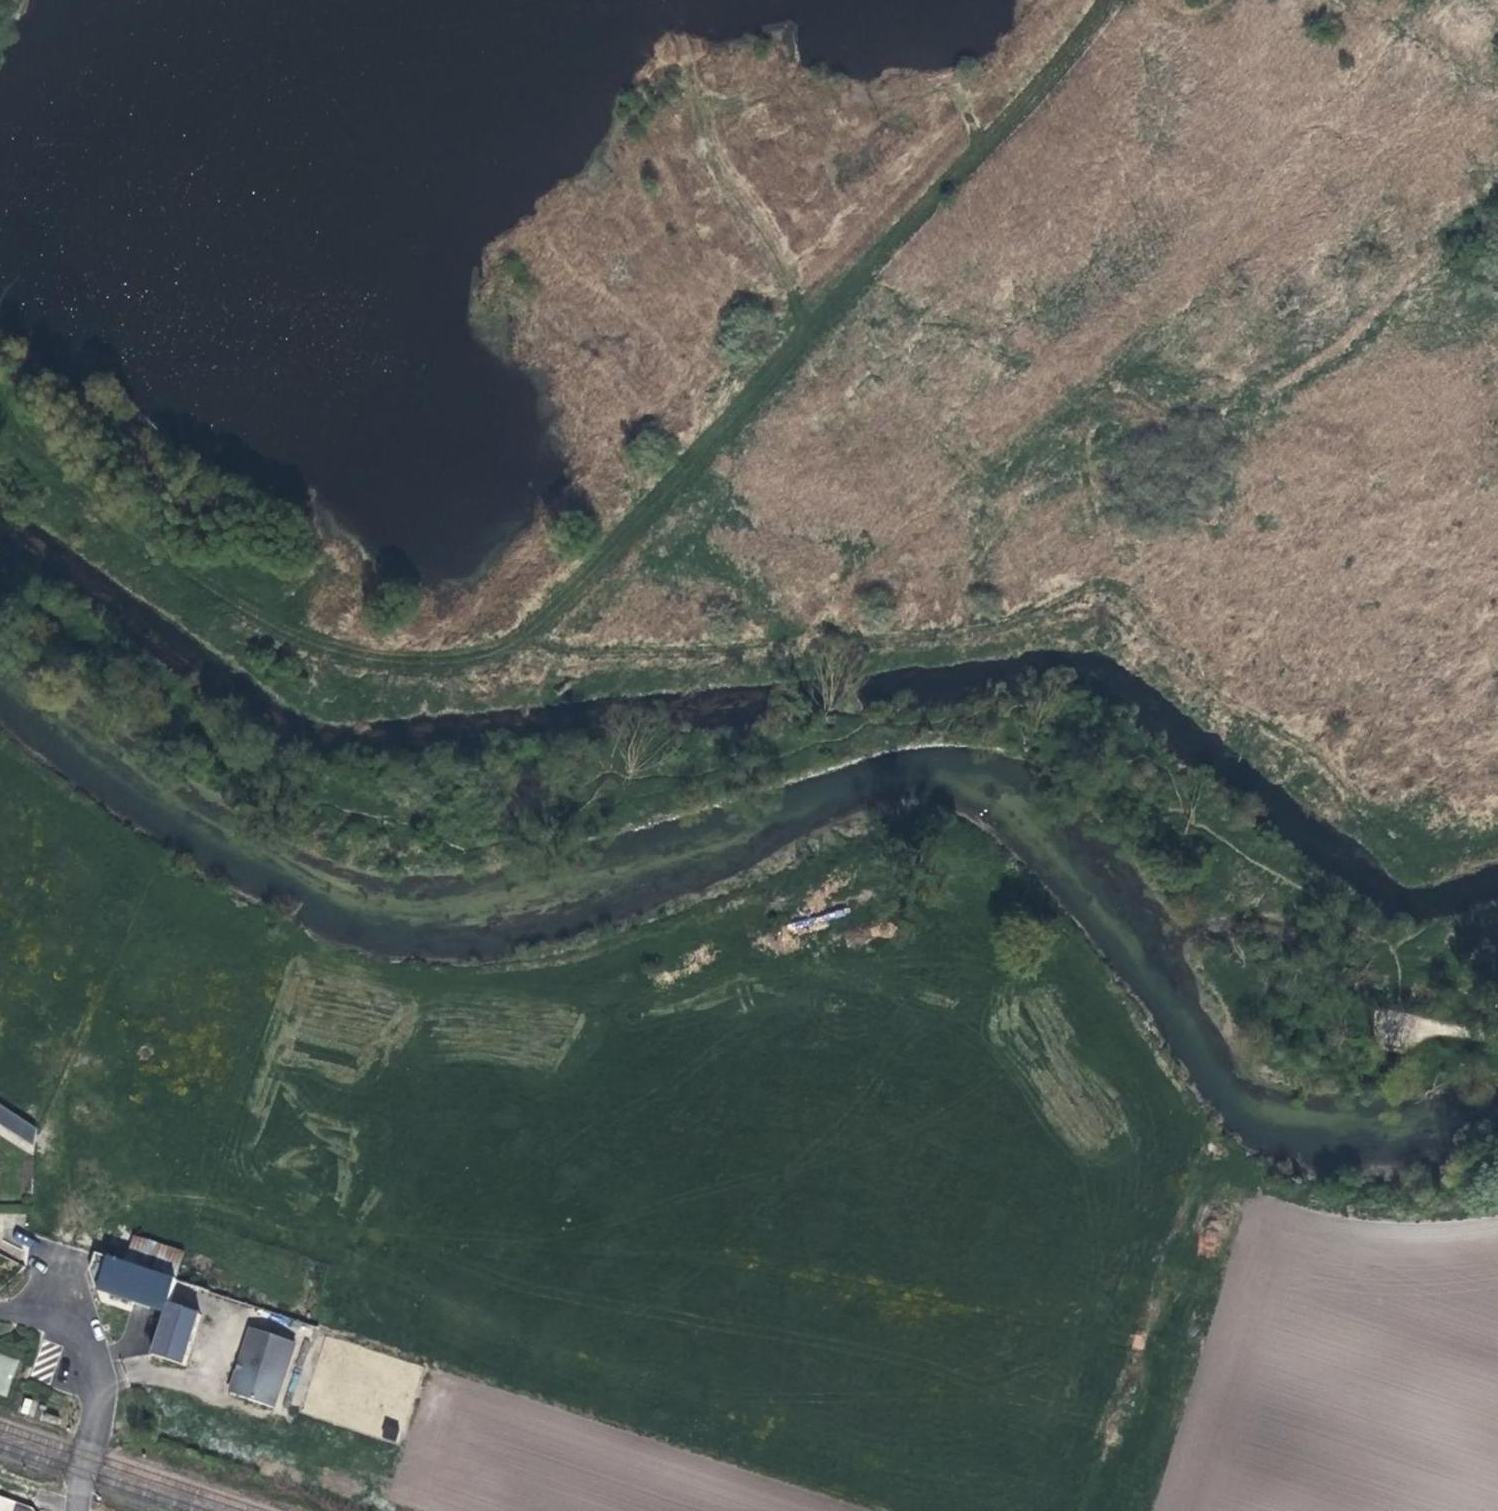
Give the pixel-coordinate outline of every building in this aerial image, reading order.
[(34,1146),(35,1129),(0,1107),(0,1125),(34,1146)] [(90,1270),(96,1289),(166,1312),(168,1305),(176,1280),(95,1253),(90,1270)] [(166,1312),(152,1354),(184,1365),(200,1316),(168,1305),(166,1312)] [(274,1407),(295,1342),(249,1326),(237,1363),(228,1391),(274,1407)]
